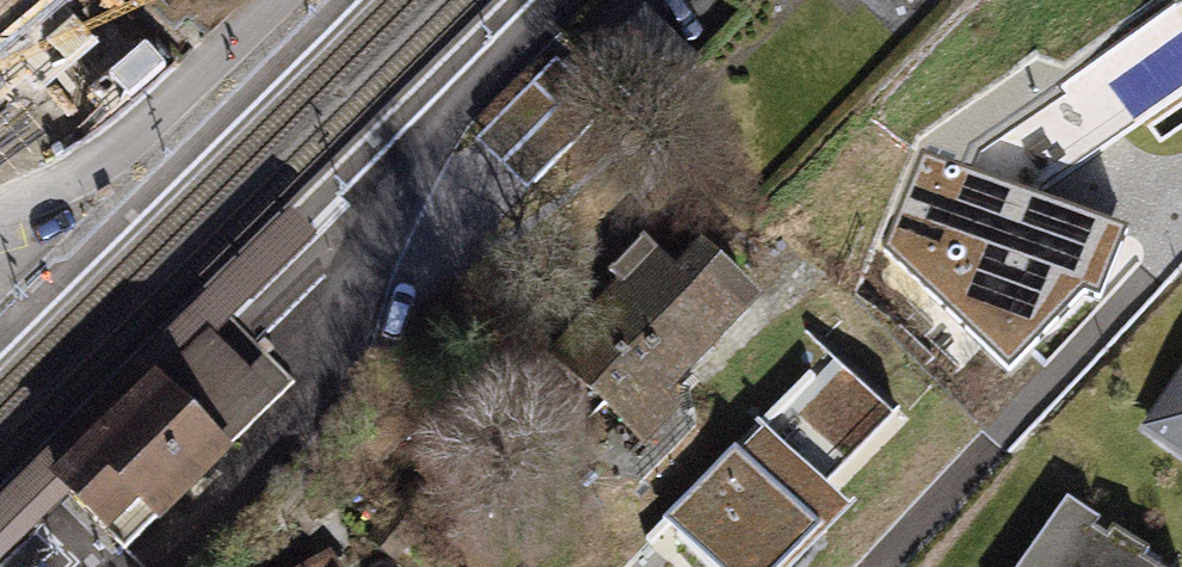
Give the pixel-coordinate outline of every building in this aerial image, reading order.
[(38,0),(0,0),(0,44),(48,20),(38,0)] [(569,66),(546,46),(466,139),(522,188),(582,119),(548,90),(569,66)] [(1036,220),(928,188),(907,260),(977,328),(988,317),(1030,273),(1046,278),(1061,227),(1036,220)] [(0,498),(0,566),(71,496),(57,482),(213,327),(221,335),(238,318),(258,338),(339,258),(291,210),(0,498)] [(678,274),(657,254),(551,367),(645,455),(779,313),(706,245),(678,274)] [(661,523),(710,566),(793,566),(828,529),(801,505),(908,388),(839,326),(661,523)] [(213,327),(57,482),(71,496),(125,554),(283,402),(241,358),(221,335),(213,327)] [(1142,427),(1181,455),(1181,370),(1142,427)] [(1068,497),(1019,566),(1168,566),(1068,497)]
